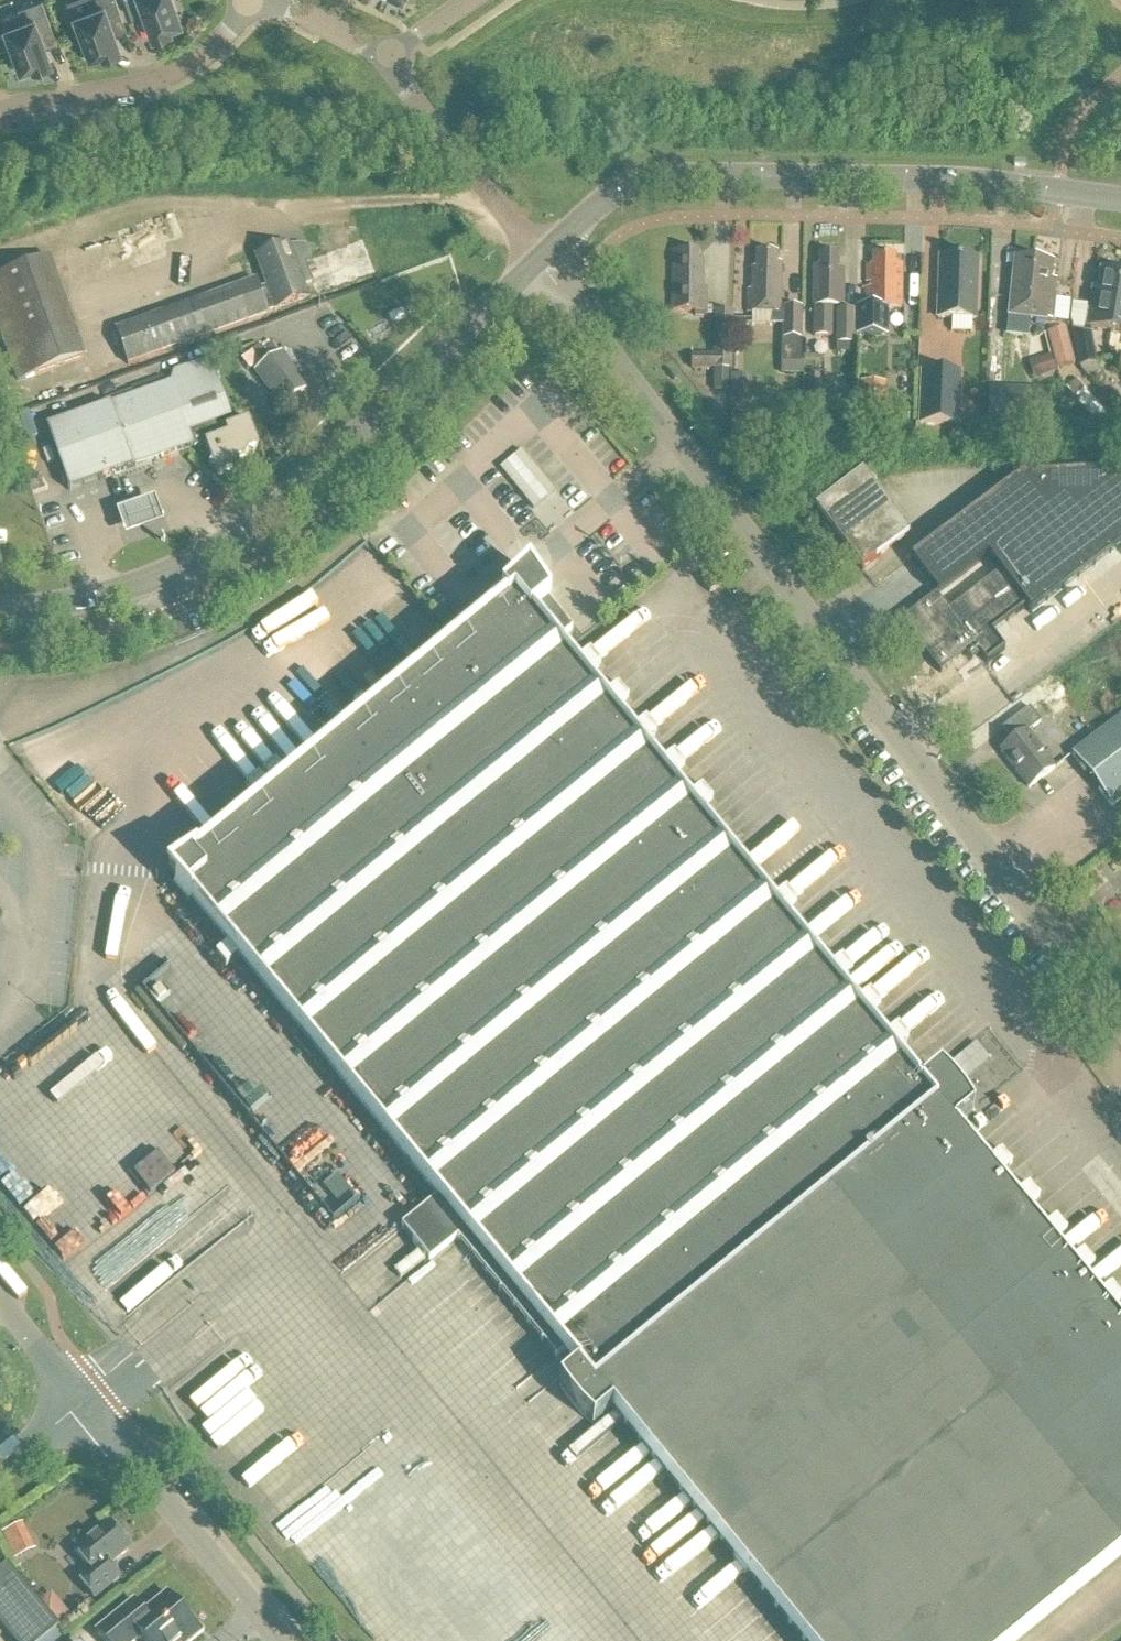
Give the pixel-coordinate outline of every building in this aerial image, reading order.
[(1,16),(4,25),(20,66),(31,61),(33,65),(50,59),(38,26),(50,22),(42,0),(32,0),(17,6),(18,9),(1,16)] [(74,12),(89,53),(101,49),(102,52),(119,46),(107,14),(120,9),(116,0),(89,0),(91,6),(74,12)] [(167,23),(179,19),(172,0),(125,0),(127,5),(140,0),(151,33),(169,27),(167,23)] [(257,283),(116,334),(128,367),(267,316),(267,315),(308,300),(304,288),(312,285),(304,263),(309,261),(305,249),(288,247),(255,259),(263,280),(265,287),(259,289),(257,283)] [(705,315),(706,293),(703,293),(704,263),(699,263),(699,257),(671,256),(670,314),(705,315)] [(802,340),(799,340),(800,312),(781,312),(781,266),(776,266),(776,258),(755,258),(755,272),(750,271),(750,293),(746,293),(745,316),(772,316),(771,328),(784,328),(784,340),(781,340),(780,366),(801,366),(802,340)] [(812,270),(811,309),(813,309),(813,340),(832,340),(833,310),(844,310),(844,291),(844,273),(838,273),(839,259),(818,259),(818,270),(812,270)] [(856,312),(856,339),(881,340),(881,332),(888,332),(888,312),(901,312),(902,268),(894,268),(895,260),(873,259),(873,269),(866,269),(866,312),(856,312)] [(34,378),(85,360),(49,261),(0,278),(0,339),(16,384),(34,378)] [(952,322),(971,323),(975,323),(977,262),(940,261),(937,322),(952,322)] [(1008,320),(1027,322),(1033,264),(1016,262),(1008,320)] [(1033,264),(1027,322),(1050,325),(1055,285),(1050,284),(1052,267),(1033,264)] [(1086,331),(1111,335),(1120,278),(1100,275),(1097,291),(1092,291),(1086,331)] [(1111,335),(1120,336),(1120,278),(1111,335)] [(836,313),(836,347),(837,347),(836,356),(853,356),(853,347),(854,347),(855,313),(836,313)] [(692,358),(691,372),(713,372),(713,394),(729,394),(729,373),(731,373),(732,356),(732,350),(733,315),(714,315),(713,359),(692,358)] [(1065,331),(1048,335),(1056,371),(1074,367),(1065,331)] [(1079,370),(1096,367),(1091,337),(1073,340),(1079,370)] [(267,351),(264,353),(268,357),(269,359),(278,353),(273,347),(267,351)] [(247,359),(242,362),(250,373),(259,367),(260,366),(252,355),(247,359)] [(254,375),(280,411),(307,391),(281,355),(254,375)] [(1056,374),(1052,362),(1050,359),(1042,362),(1032,365),(1036,376),(1038,381),(1038,382),(1056,376),(1056,375),(1056,374)] [(50,429),(46,431),(69,493),(158,461),(161,460),(178,454),(194,448),(195,449),(204,446),(216,480),(233,474),(237,465),(245,462),(247,456),(259,452),(249,424),(225,432),(222,424),(231,421),(210,363),(175,375),(170,386),(166,388),(135,399),(134,399),(50,429)] [(959,377),(922,376),(920,427),(957,429),(959,377)] [(731,378),(732,401),(747,401),(746,378),(731,378)] [(820,379),(807,379),(807,397),(820,397),(820,379)] [(1067,391),(1074,400),(1084,392),(1077,383),(1067,391)] [(861,385),(859,426),(884,428),(886,386),(861,385)] [(988,409),(987,425),(1040,427),(1041,402),(1006,401),(1006,410),(988,409)] [(533,512),(555,494),(521,453),(500,471),(533,512)] [(815,512),(861,573),(908,538),(862,476),(815,512)] [(1026,611),(1030,617),(1120,549),(1120,477),(1020,481),(910,564),(936,598),(987,559),(1000,577),(948,615),(935,598),(901,624),(940,675),(973,650),(986,666),(1003,653),(991,636),(1007,624),(1026,611)] [(156,507),(117,520),(126,546),(164,533),(156,507)] [(593,1428),(612,1412),(800,1640),(1020,1640),(1120,1558),(1120,1336),(953,1132),(973,1116),(965,1105),(957,1094),(949,1084),(939,1075),(920,1091),(555,647),(572,633),(546,601),(548,599),(533,580),(521,579),(503,595),(509,601),(195,859),(192,857),(173,872),(172,884),(188,901),(191,900),(438,1200),(401,1231),(429,1265),(458,1242),(556,1362),(565,1355),(578,1371),(559,1387),(566,1399),(574,1409),(583,1419),(593,1428)] [(445,634),(453,628),(444,616),(436,622),(445,634)] [(1041,725),(1029,710),(1001,731),(1012,745),(1001,754),(1028,791),(1055,771),(1027,735),(1041,725)] [(1071,757),(1111,810),(1120,802),(1120,719),(1071,757)] [(861,961),(890,946),(884,934),(855,949),(861,961)] [(922,1039),(928,1048),(959,1027),(953,1018),(922,1039)] [(65,1068),(90,1045),(75,1030),(51,1054),(65,1068)] [(90,1167),(136,1133),(130,1125),(84,1160),(90,1167)] [(320,1191),(345,1218),(366,1198),(341,1171),(320,1191)] [(1120,1243),(1120,1222),(1095,1191),(1062,1220),(1099,1262),(1120,1243)] [(231,1463),(241,1476),(287,1440),(266,1412),(269,1410),(229,1360),(194,1387),(206,1402),(193,1412),(223,1450),(236,1440),(245,1452),(231,1463)] [(130,1552),(109,1526),(74,1554),(88,1571),(77,1581),(94,1602),(120,1581),(110,1569),(130,1552)] [(5,1542),(14,1563),(32,1555),(26,1540),(22,1542),(19,1536),(5,1542)] [(7,1569),(0,1574),(0,1632),(8,1640),(47,1640),(56,1633),(59,1631),(7,1569)] [(204,1634),(187,1614),(184,1617),(167,1596),(143,1616),(133,1604),(96,1635),(101,1640),(196,1640),(204,1634)] [(578,1631),(570,1621),(547,1640),(567,1640),(578,1631)]
